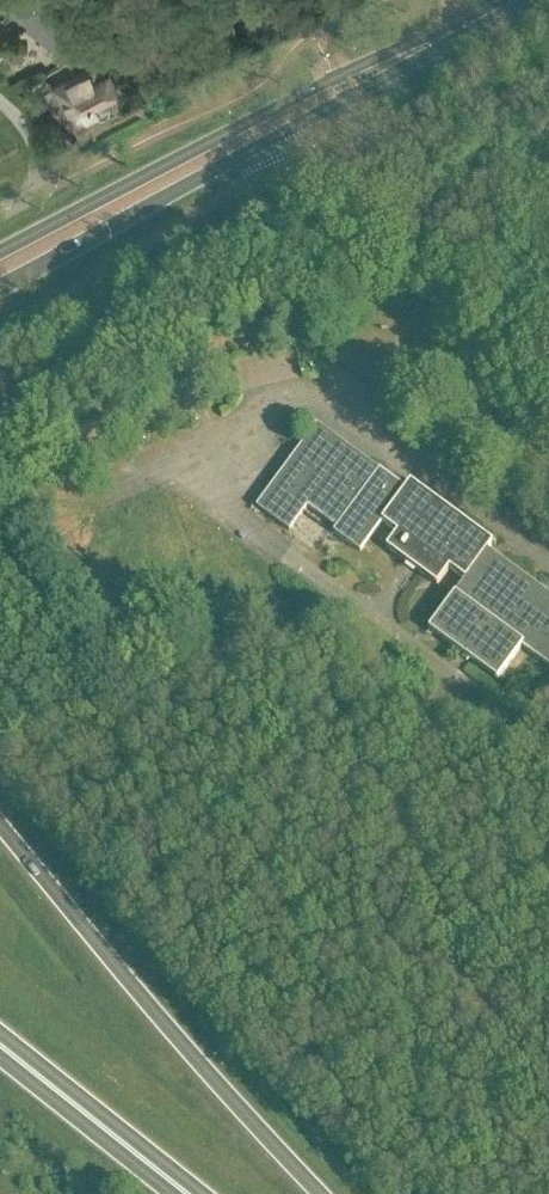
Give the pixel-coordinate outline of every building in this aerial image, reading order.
[(96,116),(97,119),(103,120),(109,117),(112,112),(110,109),(112,108),(107,98),(121,91),(111,71),(109,72),(104,62),(97,66),(94,60),(84,65),(87,71),(53,87),(53,89),(46,93),(52,106),(62,101),(75,127),(96,116)] [(408,525),(395,543),(446,580),(458,563),(474,574),(430,634),(498,684),(523,650),(548,670),(548,599),(488,554),(493,547),(426,498),(421,505),(318,429),(258,511),(291,535),(309,510),(338,531),(335,536),(361,556),(392,514),(408,525)]
